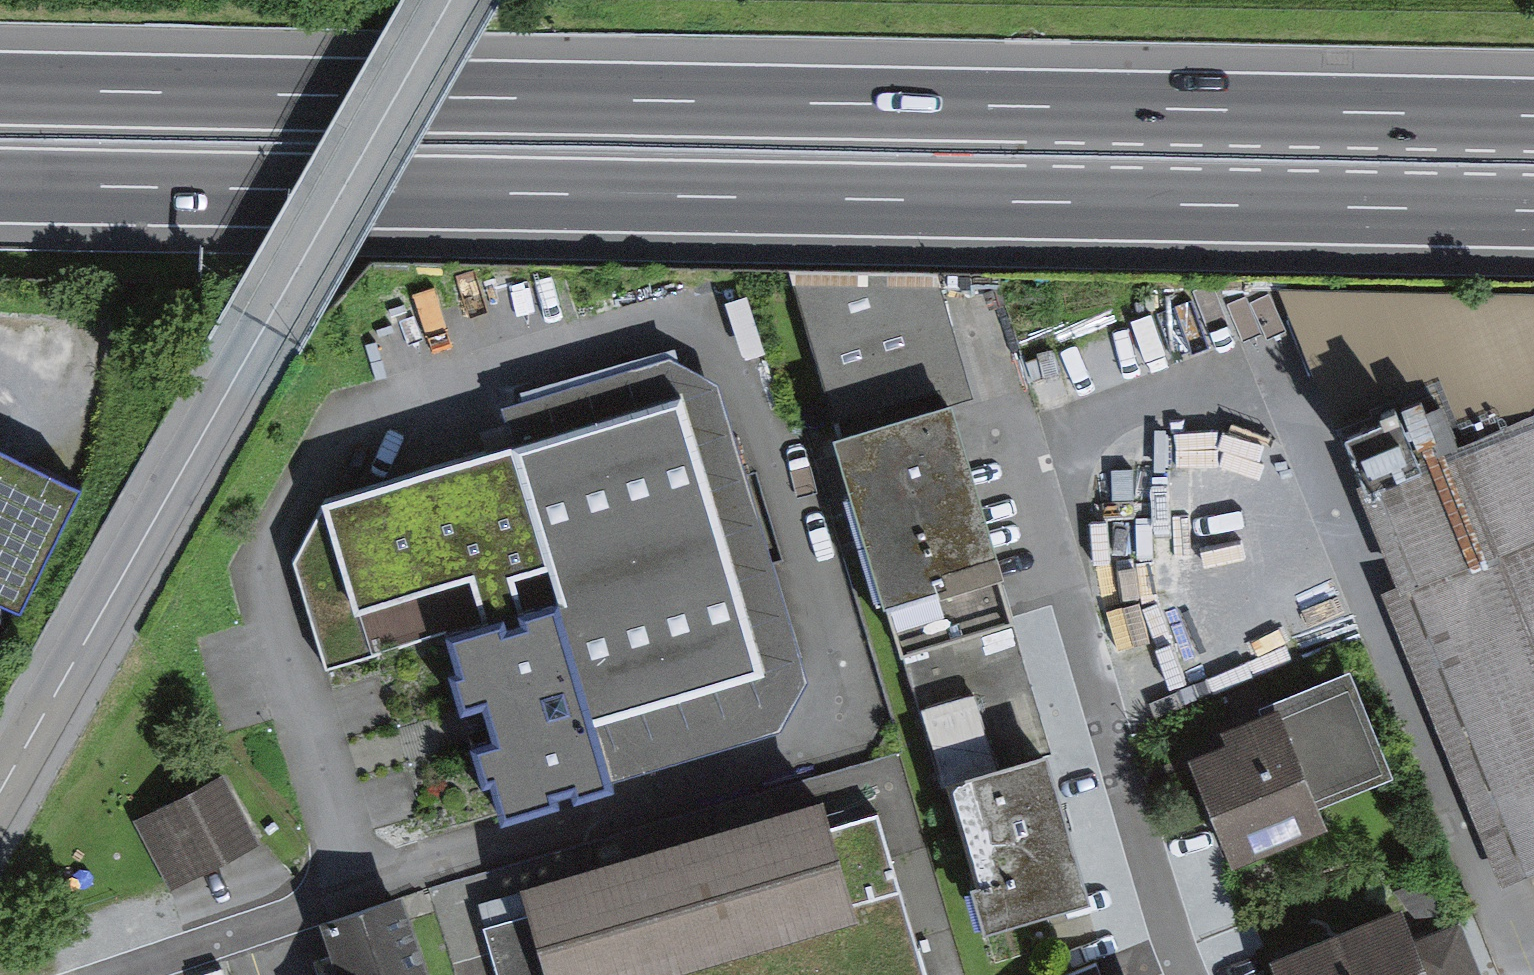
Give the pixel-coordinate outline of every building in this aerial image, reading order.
[(959,272),(810,272),(932,633),(1036,597),(966,376),(989,369),(959,272)] [(1308,276),(1426,545),(1396,554),(1530,866),(1533,865),(1533,275),(1308,276)] [(314,542),(345,649),(458,616),(511,798),(621,767),(603,704),(766,657),(688,388),(345,479),(314,542)] [(29,595),(89,476),(0,432),(0,581),(29,595)] [(1036,597),(932,633),(1026,905),(1130,869),(1036,597)] [(1238,734),(1194,773),(1235,891),(1336,854),(1326,825),(1402,800),(1363,684),(1238,734)] [(158,805),(183,859),(260,823),(235,769),(158,805)] [(496,895),(521,974),(907,974),(848,786),(496,895)] [(407,886),(343,906),(366,974),(436,974),(407,886)] [(1296,974),(1461,974),(1433,901),(1288,956),(1296,974)] [(1140,960),(1104,974),(1146,974),(1140,960)]
